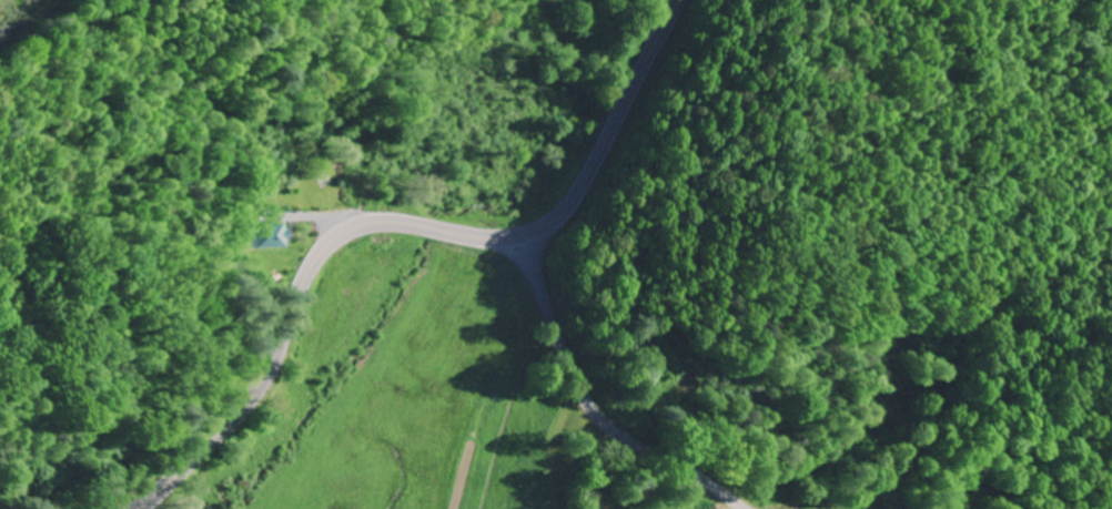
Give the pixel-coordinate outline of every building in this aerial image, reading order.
[(253,223),(255,247),(287,246),(286,221),(253,223)]
